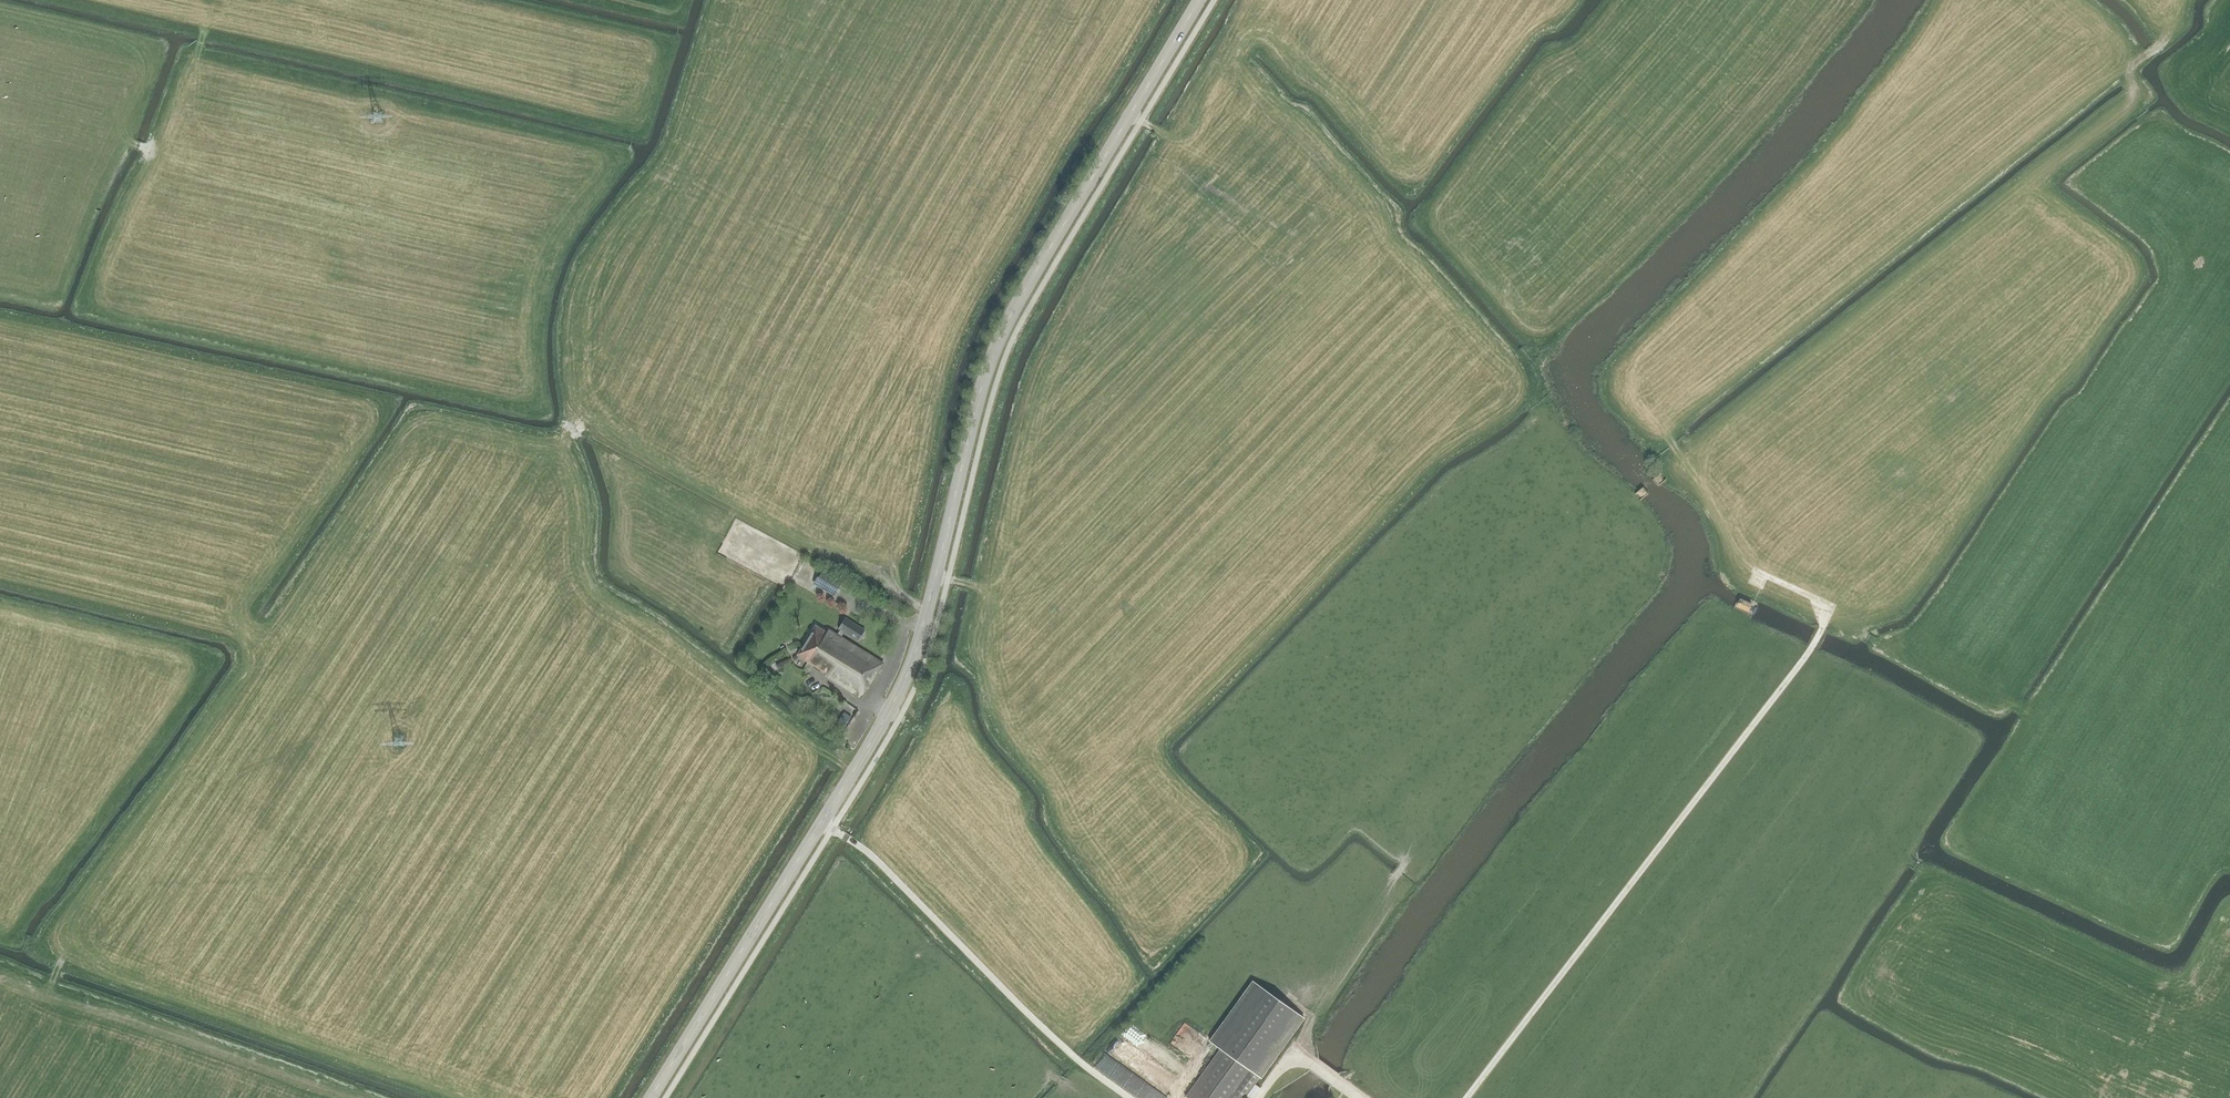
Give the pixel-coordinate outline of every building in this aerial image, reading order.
[(822,570),(816,583),(835,594),(841,581),(822,570)] [(1748,611),(1749,610),(1751,603),(1740,599),(1737,606),(1748,611)] [(837,634),(828,629),(826,632),(816,625),(797,655),(826,673),(825,675),(860,697),(866,687),(867,688),(883,663),(841,637),(844,633),(858,641),(865,629),(845,617),(838,629),(839,630),(837,634)] [(837,721),(845,727),(852,717),(843,711),(837,721)] [(1304,1017),(1253,980),(1208,1040),(1221,1048),(1186,1097),(1187,1097),(1244,1097),(1245,1096),(1304,1017)] [(1247,1096),(1249,1097),(1253,1097),(1260,1088),(1255,1085),(1247,1096)]
